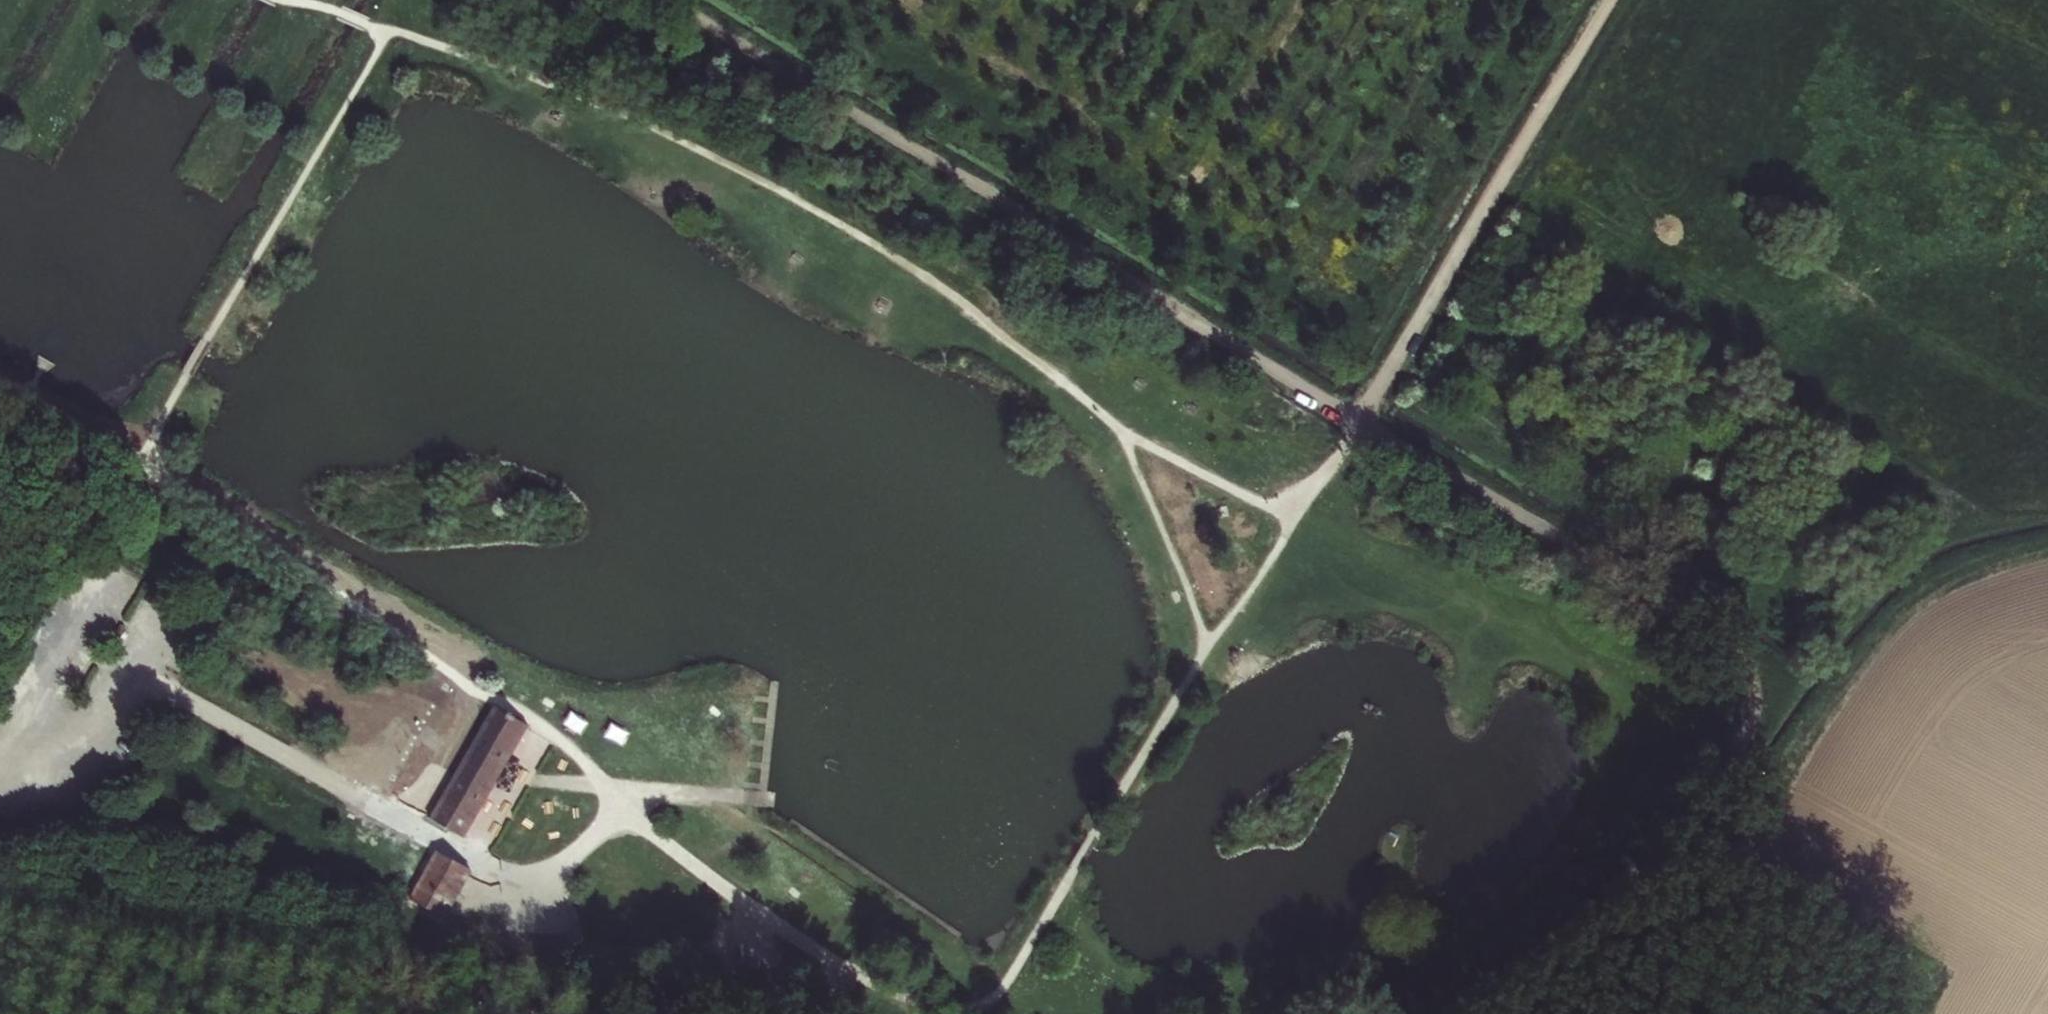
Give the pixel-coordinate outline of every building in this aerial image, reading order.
[(526,724),(494,707),(433,817),(466,835),(526,724)] [(439,850),(430,865),(462,883),(471,868),(439,850)] [(442,918),(462,883),(430,865),(410,900),(442,918)]
